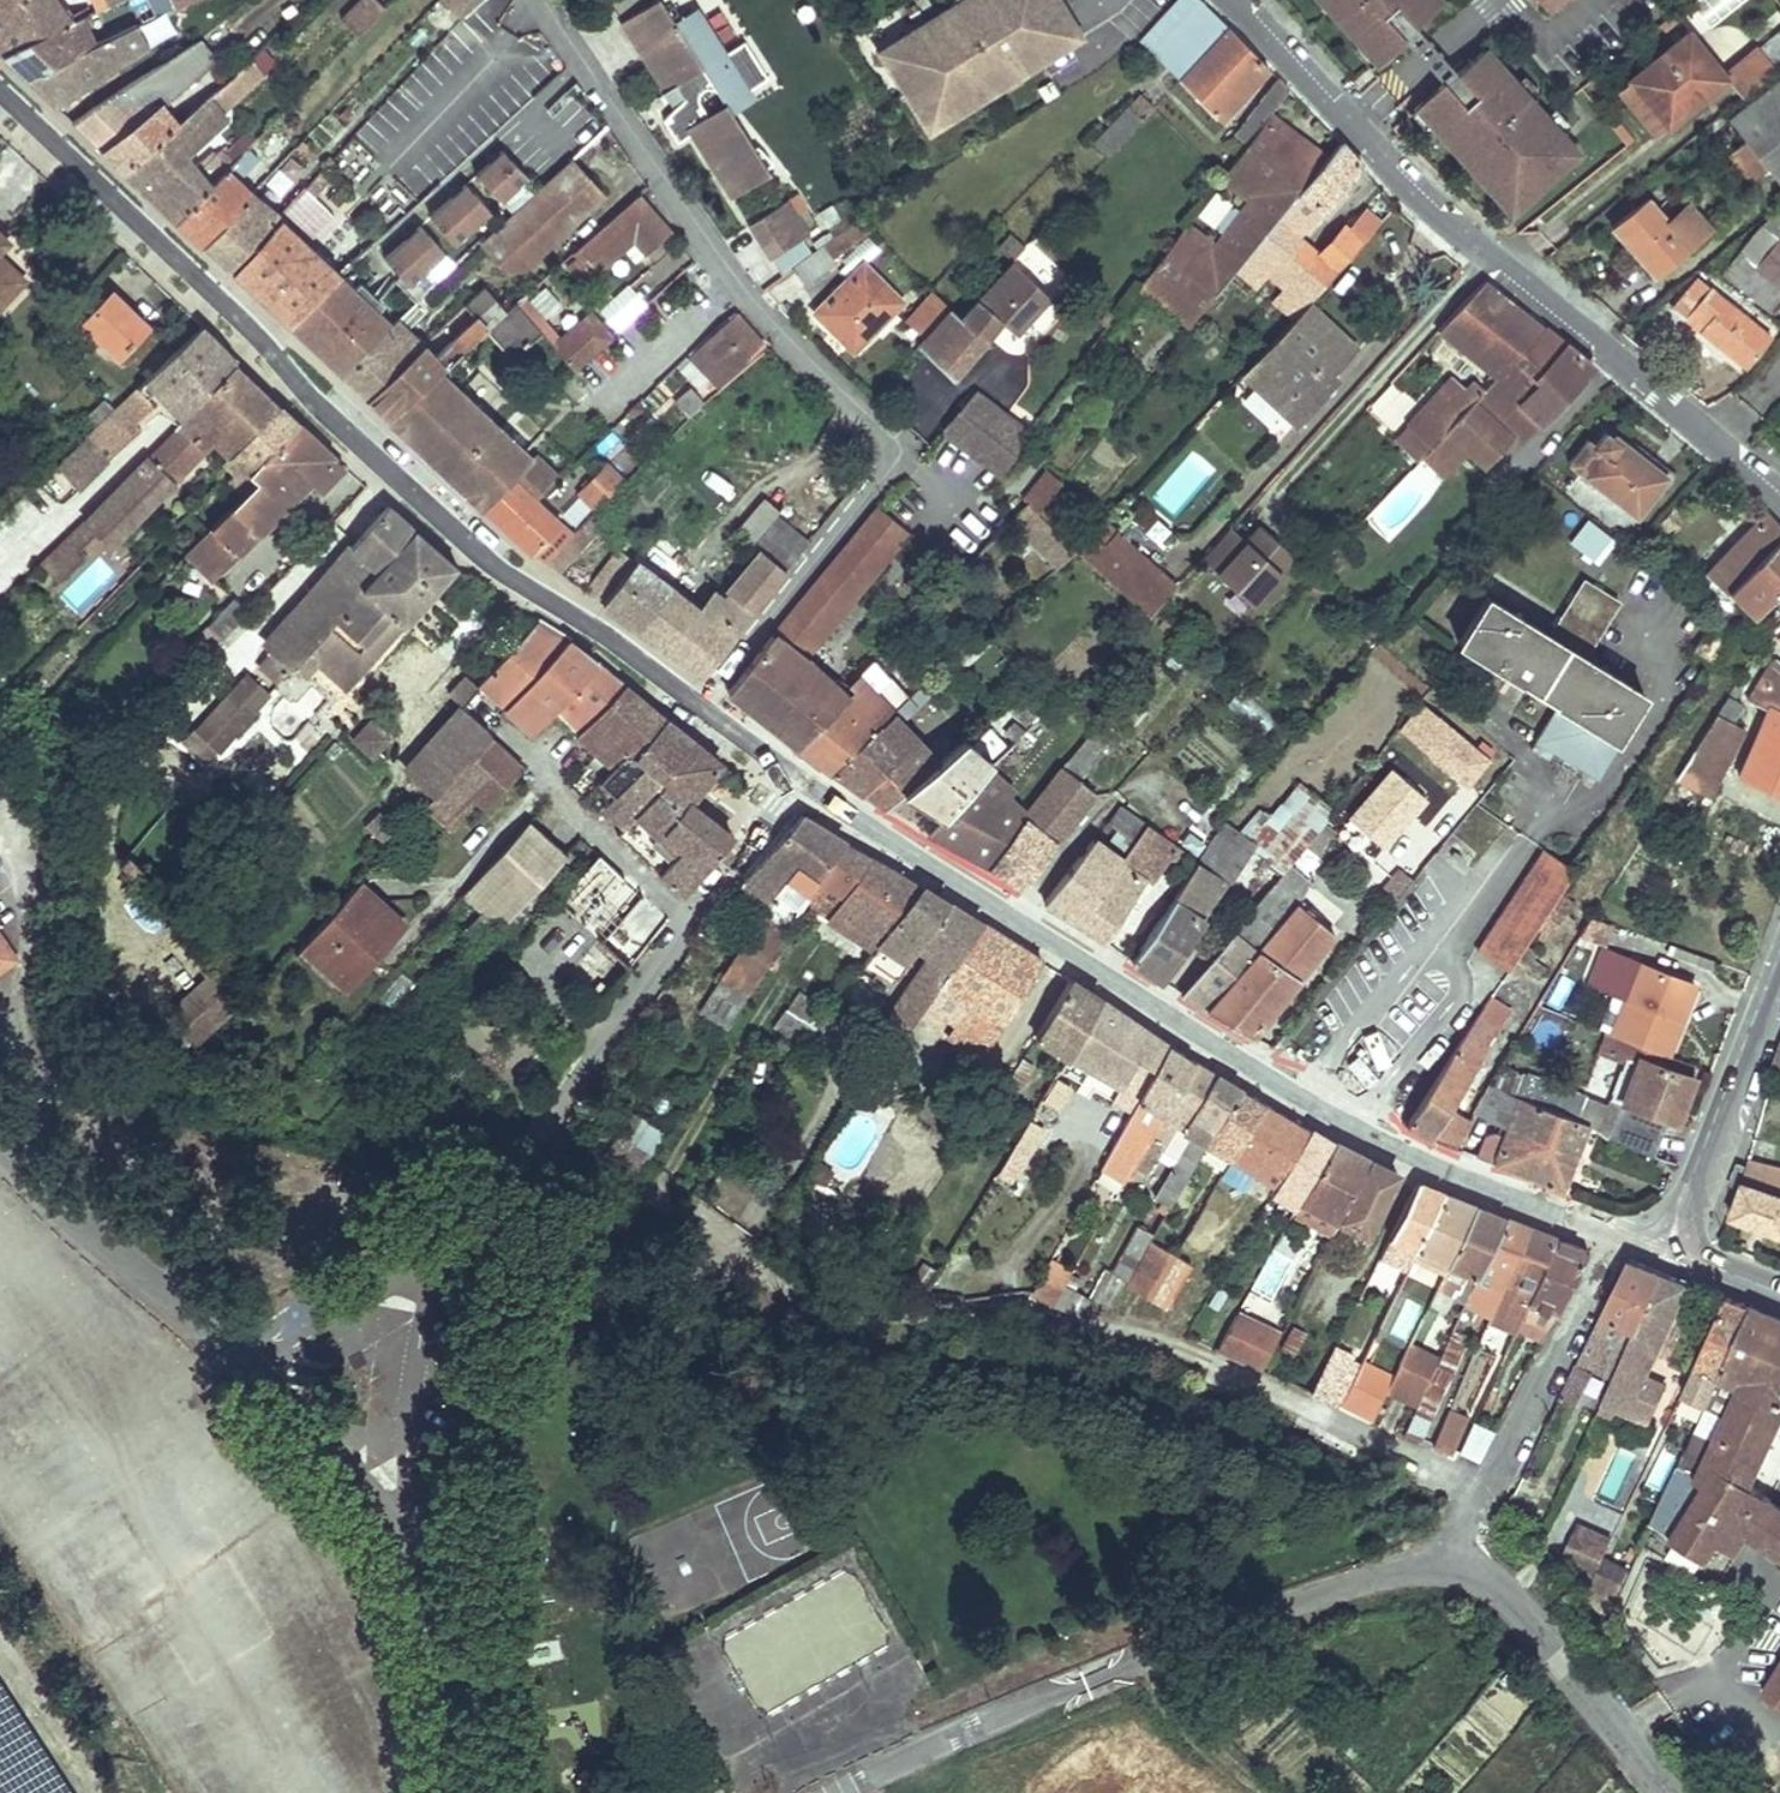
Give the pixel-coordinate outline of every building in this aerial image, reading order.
[(71,20),(55,0),(0,0),(0,55),(71,20)] [(94,10),(118,0),(89,0),(94,10)] [(170,0),(146,0),(140,3),(147,19),(173,5),(170,0)] [(385,9),(376,0),(361,0),(341,20),(358,36),(385,9)] [(465,18),(481,0),(448,0),(465,18)] [(767,168),(773,164),(757,146),(754,148),(732,114),(726,104),(750,89),(767,78),(744,41),(725,53),(696,8),(674,23),(659,0),(658,0),(621,24),(655,76),(664,70),(683,99),(674,105),(662,118),(677,143),(692,134),(732,198),(751,185),(748,179),(767,168)] [(961,9),(957,3),(900,39),(904,45),(893,52),(898,61),(888,67),(919,118),(930,111),(935,121),(947,114),(950,120),(1004,87),(1000,81),(1040,56),(1023,28),(1033,22),(1026,11),(1016,18),(1005,0),(976,0),(961,9)] [(1016,18),(1026,11),(1033,22),(1023,28),(1040,56),(1044,62),(1083,37),(1059,0),(1005,0),(1016,18)] [(1268,71),(1226,28),(1198,1),(1197,3),(1193,0),(1177,0),(1141,42),(1152,51),(1151,52),(1179,79),(1219,121),(1268,71)] [(1342,25),(1345,22),(1378,59),(1403,37),(1384,15),(1395,6),(1414,28),(1443,3),(1440,0),(1320,0),(1342,25)] [(1550,10),(1561,0),(1541,0),(1550,10)] [(1687,12),(1702,32),(1746,0),(1703,0),(1687,12)] [(1384,15),(1403,37),(1414,28),(1395,6),(1384,15)] [(1748,35),(1756,45),(1760,49),(1779,32),(1779,8),(1748,35)] [(26,80),(90,48),(76,17),(71,20),(0,55),(26,80)] [(238,46),(250,59),(262,49),(279,33),(267,20),(238,46)] [(90,48),(26,80),(55,107),(148,46),(136,24),(90,48)] [(1725,77),(1723,73),(1689,31),(1617,89),(1654,134),(1721,80),(1725,77)] [(1756,45),(1723,73),(1725,77),(1721,80),(1737,100),(1779,65),(1779,32),(1760,49),(1756,45)] [(121,170),(177,123),(164,106),(214,63),(197,38),(71,122),(121,170)] [(900,39),(878,52),(888,67),(898,61),(893,52),(904,45),(900,39)] [(1445,83),(1420,105),(1454,142),(1450,145),(1478,176),(1485,170),(1501,188),(1494,194),(1511,213),(1578,153),(1484,48),(1456,73),(1476,95),(1465,105),(1445,83)] [(257,66),(268,56),(262,49),(250,59),(257,66)] [(216,108),(247,81),(259,69),(257,66),(250,59),(201,103),(177,123),(121,170),(176,222),(211,186),(199,171),(185,155),(225,119),(216,108)] [(664,70),(655,76),(674,105),(683,99),(664,70)] [(1456,73),(1445,83),(1465,105),(1476,95),(1456,73)] [(1714,131),(1732,155),(1750,178),(1767,164),(1779,180),(1779,78),(1714,131)] [(225,119),(257,92),(247,81),(216,108),(225,119)] [(580,90),(575,83),(546,111),(551,117),(580,90)] [(756,98),(750,89),(726,104),(732,114),(756,98)] [(1138,94),(1128,105),(1140,117),(1143,119),(1153,108),(1138,94)] [(1267,117),(1275,107),(1262,97),(1233,134),(1247,145),(1267,117)] [(1140,117),(1128,105),(1093,142),(1106,154),(1140,117)] [(930,111),(919,118),(929,133),(950,120),(947,114),(935,121),(930,111)] [(326,117),(309,134),(324,148),(341,131),(326,117)] [(1275,222),(1324,162),(1267,117),(1247,145),(1222,178),(1249,200),(1213,247),(1186,226),(1139,288),(1189,326),(1236,269),(1238,266),(1275,222)] [(1723,157),(1732,155),(1714,131),(1707,137),(1723,157)] [(303,141),(296,148),(302,154),(310,147),(303,141)] [(1346,223),(1318,253),(1298,236),(1319,210),(1325,214),(1362,170),(1339,144),(1324,162),(1275,222),(1238,266),(1236,269),(1296,317),(1300,313),(1307,304),(1380,223),(1366,210),(1350,228),(1346,223)] [(259,157),(249,147),(235,162),(211,186),(176,222),(202,246),(253,193),(238,178),(259,157)] [(512,215),(533,196),(521,182),(526,177),(502,150),(475,174),(512,215)] [(211,186),(235,162),(223,151),(199,171),(211,186)] [(603,197),(571,161),(533,196),(512,215),(481,243),(505,270),(525,269),(603,197)] [(770,174),(767,168),(748,179),(751,185),(770,174)] [(1485,170),(1478,176),(1494,194),(1501,188),(1485,170)] [(331,180),(322,172),(282,216),(280,218),(230,273),(286,326),(339,274),(308,245),(335,216),(314,198),(331,180)] [(391,224),(417,201),(391,172),(365,196),(391,224)] [(465,184),(429,216),(453,243),(489,211),(465,184)] [(282,216),(253,193),(202,246),(230,273),(280,218),(282,216)] [(670,232),(638,195),(573,252),(576,256),(565,266),(581,284),(591,274),(593,277),(625,249),(634,241),(646,254),(670,232)] [(1649,197),(1613,226),(1653,274),(1712,226),(1692,202),(1669,221),(1649,197)] [(361,252),(389,226),(364,200),(336,225),(361,252)] [(787,201),(750,225),(772,260),(810,236),(787,201)] [(1759,226),(1723,271),(1773,313),(1779,304),(1779,209),(1759,226)] [(831,258),(872,230),(861,219),(794,268),(803,284),(835,263),(831,258)] [(383,257),(407,284),(443,252),(419,225),(383,257)] [(1009,262),(1024,247),(1010,235),(996,250),(1009,262)] [(646,254),(634,241),(625,249),(636,261),(646,254)] [(22,278),(0,258),(0,302),(22,278)] [(958,317),(949,308),(924,337),(916,345),(953,379),(1003,323),(1016,335),(1049,298),(1009,262),(958,317)] [(863,265),(815,312),(851,349),(900,302),(863,265)] [(339,274),(286,326),(340,377),(392,326),(378,312),(354,289),(339,274)] [(1770,336),(1695,275),(1669,307),(1745,368),(1770,336)] [(1439,330),(1497,376),(1544,327),(1485,280),(1439,330)] [(354,289),(378,312),(384,306),(360,283),(354,289)] [(599,310),(618,330),(645,305),(626,284),(599,310)] [(366,402),(388,422),(438,375),(486,330),(512,357),(540,332),(514,303),(511,306),(505,311),(499,305),(483,287),(461,308),(473,320),(433,357),(422,347),(366,402)] [(522,296),(514,303),(540,332),(553,347),(562,338),(549,326),(566,309),(545,288),(530,304),(522,296)] [(910,324),(936,295),(931,290),(905,320),(910,324)] [(82,324),(117,358),(147,327),(112,293),(82,324)] [(949,308),(936,295),(910,324),(924,337),(949,308)] [(422,347),(404,329),(424,312),(416,303),(392,326),(340,377),(366,402),(422,347)] [(1353,349),(1307,304),(1300,313),(1345,357),(1353,349)] [(735,313),(688,354),(717,385),(763,346),(735,313)] [(1345,357),(1300,313),(1296,317),(1243,374),(1294,423),(1332,384),(1326,378),(1345,357)] [(573,370),(605,342),(585,318),(562,338),(553,347),(573,370)] [(202,326),(146,379),(166,401),(161,405),(177,421),(233,363),(222,353),(226,348),(202,326)] [(1514,395),(1542,421),(1593,367),(1544,327),(1497,376),(1485,390),(1436,442),(1424,455),(1422,457),(1444,478),(1468,452),(1483,466),(1509,438),(1490,420),(1514,395)] [(276,403),(233,363),(177,421),(179,424),(148,456),(174,480),(213,439),(229,454),(276,403)] [(530,461),(438,375),(388,422),(482,511),(512,479),(535,500),(557,480),(535,457),(530,461)] [(1463,392),(1450,380),(1412,419),(1436,442),(1485,390),(1474,380),(1463,392)] [(95,427),(55,465),(77,488),(160,409),(138,386),(115,409),(95,427)] [(674,400),(692,417),(704,405),(687,388),(674,400)] [(973,393),(948,425),(948,436),(998,474),(1029,433),(973,393)] [(1518,447),(1542,421),(1514,395),(1490,420),(1509,438),(1518,447)] [(115,409),(104,398),(84,417),(95,427),(115,409)] [(249,471),(297,423),(276,403),(229,454),(217,467),(243,492),(256,479),(249,471)] [(1412,419),(1400,433),(1424,455),(1436,442),(1412,419)] [(323,485),(342,465),(297,423),(249,471),(256,479),(243,492),(208,530),(188,550),(185,554),(213,580),(313,476),(323,485)] [(1600,453),(1583,474),(1635,516),(1666,477),(1614,435),(1612,438),(1605,433),(1593,447),(1600,453)] [(1585,440),(1568,461),(1583,474),(1600,453),(1593,447),(1585,440)] [(174,480),(148,456),(82,521),(101,539),(108,547),(174,480)] [(579,492),(598,511),(625,484),(605,465),(579,492)] [(1046,501),(1061,483),(1047,471),(1024,499),(1028,504),(1038,494),(1046,501)] [(573,535),(535,500),(512,479),(482,511),(531,554),(546,539),(557,550),(568,540),(573,535)] [(78,521),(39,481),(0,520),(0,599),(78,521)] [(1028,504),(1037,512),(1046,501),(1038,494),(1028,504)] [(1028,504),(1009,523),(1058,569),(1077,553),(1037,512),(1028,504)] [(385,505),(330,567),(360,593),(415,532),(385,505)] [(797,747),(846,697),(805,659),(802,662),(800,658),(904,530),(876,508),(848,541),(811,586),(767,641),(727,693),(797,747)] [(208,530),(189,513),(170,533),(188,550),(208,530)] [(1765,514),(1709,574),(1755,614),(1779,589),(1779,528),(1765,514)] [(761,552),(784,571),(808,541),(775,515),(751,544),(761,552)] [(1595,558),(1613,535),(1589,516),(1571,540),(1595,558)] [(59,581),(101,539),(82,521),(59,544),(35,568),(43,576),(49,570),(59,581)] [(1174,588),(1104,524),(1077,553),(1149,616),(1174,588)] [(1294,557),(1259,526),(1245,542),(1229,527),(1200,559),(1251,605),(1294,557)] [(360,593),(329,629),(370,665),(457,568),(415,532),(360,593)] [(544,564),(557,550),(546,539),(531,554),(538,559),(544,564)] [(580,551),(568,540),(557,550),(544,564),(551,570),(558,575),(580,551)] [(786,572),(784,571),(761,552),(707,618),(621,554),(587,596),(648,640),(702,678),(786,572)] [(360,593),(330,567),(265,640),(273,646),(297,620),(319,639),(329,629),(360,593)] [(1594,771),(1614,739),(1642,692),(1583,656),(1617,600),(1583,579),(1549,635),(1486,596),(1457,643),(1556,704),(1536,736),(1553,746),(1594,771)] [(237,621),(247,611),(234,599),(225,609),(237,621)] [(237,621),(225,609),(187,650),(201,662),(237,621)] [(290,672),(319,639),(297,620),(273,646),(286,657),(281,663),(290,672)] [(505,709),(565,641),(539,622),(481,685),(505,709)] [(907,697),(830,773),(884,809),(904,792),(939,761),(900,721),(927,694),(930,696),(988,644),(980,635),(911,693),(907,697)] [(1184,636),(1180,642),(1193,653),(1198,647),(1184,636)] [(557,708),(581,731),(624,686),(569,642),(565,641),(505,709),(532,734),(557,708)] [(830,773),(907,697),(872,660),(849,684),(853,690),(846,697),(797,747),(830,773)] [(1774,660),(1762,675),(1749,698),(1767,710),(1739,777),(1779,794),(1779,665),(1774,660)] [(290,672),(281,663),(274,670),(284,679),(285,677),(290,672)] [(182,727),(210,757),(273,698),(245,668),(182,727)] [(290,672),(285,677),(290,681),(295,676),(290,672)] [(577,735),(598,753),(614,765),(627,751),(634,757),(666,720),(624,686),(581,731),(577,735)] [(1408,717),(1419,725),(1439,700),(1429,692),(1408,717)] [(1740,703),(1727,696),(1676,779),(1710,795),(1726,765),(1712,757),(1728,725),(1740,703)] [(1039,715),(1020,698),(1010,707),(1028,725),(1039,715)] [(461,707),(403,771),(435,800),(490,739),(486,729),(461,707)] [(374,758),(395,734),(371,714),(350,738),(374,758)] [(991,759),(943,815),(927,834),(986,868),(1024,815),(1026,813),(1000,790),(1027,758),(1024,754),(1050,725),(1046,721),(1039,715),(1028,725),(1023,730),(1013,740),(1006,745),(991,759)] [(627,751),(614,765),(600,781),(614,796),(643,766),(659,778),(691,741),(666,720),(634,757),(627,751)] [(1005,733),(1013,740),(1023,730),(1014,722),(1005,733)] [(1073,755),(1026,813),(1024,815),(1057,841),(1096,794),(1075,777),(1110,733),(1098,724),(1089,734),(1073,755)] [(1726,765),(1743,733),(1728,725),(1712,757),(1726,765)] [(904,792),(943,815),(991,759),(1006,745),(988,727),(971,743),(964,739),(939,761),(904,792)] [(1546,756),(1553,746),(1536,736),(1530,746),(1546,756)] [(490,739),(435,800),(427,809),(447,828),(474,799),(483,808),(521,767),(490,739)] [(677,812),(686,801),(719,763),(691,741),(659,778),(643,766),(614,796),(603,807),(622,827),(653,793),(677,812)] [(87,765),(95,773),(102,766),(94,758),(87,765)] [(74,776),(84,785),(92,776),(82,766),(74,776)] [(1312,793),(1300,783),(1271,817),(1262,811),(1242,836),(1253,843),(1250,848),(1260,857),(1312,793)] [(622,827),(616,834),(683,895),(731,837),(686,801),(677,812),(653,793),(622,827)] [(1333,810),(1312,793),(1260,857),(1281,874),(1288,865),(1305,845),(1313,834),(1323,822),(1333,810)] [(1132,842),(1146,824),(1121,806),(1107,823),(1132,842)] [(1057,841),(1024,815),(986,868),(1020,890),(1057,841)] [(1375,815),(1365,832),(1382,843),(1392,826),(1375,815)] [(843,843),(800,817),(772,851),(744,882),(794,917),(797,911),(802,903),(806,896),(812,885),(817,878),(843,843)] [(547,839),(528,822),(463,895),(482,912),(547,839)] [(1324,843),(1334,831),(1323,822),(1313,834),(1324,843)] [(1146,886),(1175,846),(1146,824),(1132,842),(1122,858),(1095,838),(1043,904),(1102,942),(1127,906),(1143,884),(1146,886)] [(1235,873),(1250,848),(1253,843),(1242,836),(1223,824),(1198,862),(1131,963),(1160,981),(1204,919),(1218,898),(1235,873)] [(1315,854),(1324,843),(1313,834),(1305,845),(1315,854)] [(564,854),(547,839),(482,912),(493,923),(496,919),(502,925),(551,869),(559,860),(564,854)] [(843,843),(817,878),(844,895),(826,920),(873,949),(920,884),(903,873),(843,843)] [(1324,861),(1315,854),(1305,845),(1288,865),(1308,881),(1324,861)] [(1475,948),(1507,969),(1537,925),(1556,895),(1573,870),(1540,849),(1501,908),(1475,948)] [(564,854),(559,860),(569,868),(577,859),(567,851),(564,854)] [(126,853),(118,863),(130,877),(139,868),(126,853)] [(667,920),(598,856),(556,904),(592,936),(630,968),(667,920)] [(1382,889),(1395,899),(1411,880),(1408,877),(1413,870),(1406,864),(1401,871),(1398,869),(1382,889)] [(1297,904),(1308,881),(1288,865),(1281,874),(1232,932),(1256,952),(1247,963),(1248,964),(1207,1011),(1249,1037),(1333,934),(1297,904)] [(561,877),(551,869),(502,925),(512,933),(561,877)] [(844,895),(817,878),(812,885),(806,896),(802,903),(826,920),(844,895)] [(358,884),(300,948),(345,989),(403,925),(358,884)] [(873,949),(865,961),(894,980),(916,947),(929,956),(886,1020),(905,1032),(931,995),(938,985),(980,923),(920,884),(873,949)] [(1134,911),(1150,888),(1146,886),(1143,884),(1127,906),(1134,911)] [(1556,895),(1537,925),(1549,933),(1561,915),(1566,917),(1573,906),(1556,895)] [(592,936),(556,904),(521,944),(537,958),(560,977),(592,936)] [(493,923),(482,912),(463,934),(474,944),(493,923)] [(713,993),(739,1009),(767,962),(785,931),(759,916),(713,993)] [(938,985),(953,994),(966,1002),(929,1063),(959,1081),(975,1053),(982,1057),(1041,961),(980,923),(938,985)] [(1232,932),(1180,994),(1207,1011),(1248,964),(1247,963),(1256,952),(1232,932)] [(592,936),(560,977),(597,1009),(630,968),(592,936)] [(0,937),(0,967),(14,958),(0,937)] [(521,944),(506,962),(523,975),(537,958),(521,944)] [(1670,1015),(1683,983),(1600,951),(1587,983),(1613,994),(1625,999),(1611,1035),(1666,1056),(1681,1019),(1670,1015)] [(700,963),(689,956),(679,969),(693,972),(700,963)] [(1035,1038),(1068,1059),(1070,1056),(1074,1049),(1101,1000),(1070,980),(1041,1029),(1035,1038)] [(1693,987),(1683,983),(1670,1015),(1681,1019),(1693,987)] [(931,995),(946,1004),(953,994),(938,985),(931,995)] [(802,1044),(827,1011),(798,990),(773,1022),(802,1044)] [(1613,994),(1598,1030),(1605,1033),(1611,1035),(1625,999),(1613,994)] [(1510,1011),(1489,997),(1418,1105),(1404,1125),(1441,1146),(1453,1151),(1470,1124),(1447,1110),(1510,1011)] [(1132,1022),(1101,1000),(1074,1049),(1070,1056),(1108,1077),(1100,1092),(1119,1103),(1154,1038),(1132,1022)] [(1624,1056),(1605,1106),(1610,1126),(1605,1139),(1651,1154),(1665,1118),(1676,1122),(1693,1079),(1662,1067),(1666,1056),(1611,1035),(1605,1033),(1600,1047),(1624,1056)] [(1132,1167),(1195,1063),(1167,1046),(1106,1156),(1130,1169),(1132,1167)] [(1572,1120),(1583,1097),(1526,1071),(1533,1055),(1512,1046),(1487,1086),(1519,1099),(1572,1120)] [(984,1117),(995,1124),(1031,1067),(1021,1060),(984,1117)] [(1174,1146),(1183,1130),(1214,1074),(1195,1063),(1132,1167),(1146,1174),(1164,1141),(1174,1146)] [(1183,1181),(1205,1145),(1239,1089),(1214,1074),(1183,1130),(1193,1137),(1155,1197),(1161,1201),(1157,1209),(1164,1213),(1183,1181)] [(1205,1145),(1230,1160),(1263,1104),(1239,1089),(1205,1145)] [(1605,1106),(1583,1097),(1572,1120),(1589,1127),(1605,1139),(1610,1126),(1605,1106)] [(1589,1127),(1572,1120),(1519,1099),(1502,1138),(1491,1133),(1485,1136),(1474,1159),(1561,1192),(1589,1127)] [(1274,1187),(1308,1131),(1263,1104),(1230,1160),(1274,1187)] [(587,1123),(575,1114),(566,1127),(578,1136),(587,1123)] [(1030,1121),(1015,1146),(1028,1153),(1030,1150),(1042,1129),(1030,1121)] [(1274,1187),(1299,1201),(1330,1144),(1308,1131),(1274,1187)] [(651,1154),(619,1133),(612,1143),(645,1164),(651,1154)] [(645,1164),(612,1143),(604,1155),(636,1177),(645,1164)] [(1299,1201),(1338,1220),(1368,1161),(1330,1144),(1299,1201)] [(1046,1159),(1030,1150),(1028,1153),(1015,1146),(1008,1156),(1038,1172),(1046,1159)] [(1099,1170),(1122,1183),(1130,1169),(1106,1156),(1099,1170)] [(1750,1159),(1744,1181),(1779,1195),(1779,1168),(1750,1159)] [(1368,1161),(1338,1220),(1368,1234),(1397,1174),(1368,1161)] [(1164,1213),(1152,1234),(1126,1280),(1125,1282),(1149,1296),(1161,1276),(1174,1255),(1163,1249),(1197,1188),(1183,1181),(1164,1213)] [(1744,1181),(1731,1215),(1779,1233),(1779,1195),(1744,1181)] [(1416,1251),(1443,1195),(1418,1184),(1389,1238),(1416,1251)] [(1413,1257),(1443,1272),(1446,1264),(1474,1207),(1443,1195),(1416,1251),(1413,1257)] [(1241,1241),(1260,1210),(1243,1200),(1225,1232),(1241,1241)] [(1217,1210),(1206,1201),(1174,1255),(1161,1276),(1178,1286),(1193,1260),(1189,1257),(1217,1210)] [(1463,1306),(1504,1219),(1474,1207),(1446,1264),(1465,1273),(1454,1295),(1453,1298),(1463,1306)] [(1529,1229),(1504,1219),(1463,1306),(1490,1318),(1529,1229)] [(1126,1280),(1152,1234),(1137,1227),(1112,1272),(1126,1280)] [(1518,1317),(1554,1238),(1529,1229),(1490,1318),(1488,1322),(1512,1332),(1518,1317)] [(1587,1252),(1554,1238),(1518,1317),(1533,1323),(1538,1309),(1554,1316),(1587,1252)] [(1621,1362),(1661,1272),(1630,1260),(1561,1399),(1575,1406),(1594,1369),(1602,1353),(1621,1362)] [(1055,1264),(1049,1261),(1031,1295),(1036,1298),(1055,1264)] [(1072,1274),(1055,1264),(1036,1298),(1054,1307),(1072,1274)] [(1446,1264),(1443,1272),(1436,1285),(1454,1295),(1465,1273),(1446,1264)] [(1646,1380),(1689,1284),(1661,1272),(1621,1362),(1614,1379),(1603,1404),(1629,1416),(1646,1424),(1662,1387),(1646,1380)] [(1751,1309),(1726,1299),(1693,1368),(1680,1396),(1704,1407),(1711,1393),(1751,1309)] [(1490,1318),(1463,1306),(1452,1330),(1464,1336),(1479,1342),(1488,1322),(1490,1318)] [(1416,1406),(1438,1359),(1420,1350),(1436,1314),(1425,1309),(1385,1391),(1416,1406)] [(1518,1317),(1512,1332),(1540,1344),(1554,1316),(1538,1309),(1533,1323),(1518,1317)] [(1711,1393),(1704,1407),(1678,1462),(1649,1525),(1708,1560),(1718,1543),(1737,1554),(1747,1537),(1779,1557),(1779,1505),(1750,1486),(1779,1423),(1779,1321),(1751,1309),(1711,1393)] [(1280,1334),(1236,1316),(1217,1350),(1262,1369),(1280,1334)] [(1417,1439),(1464,1336),(1452,1330),(1438,1359),(1416,1406),(1402,1435),(1417,1439)] [(1333,1345),(1309,1391),(1327,1401),(1351,1355),(1333,1345)] [(1602,1353),(1594,1369),(1614,1379),(1621,1362),(1602,1353)] [(1467,1419),(1449,1410),(1433,1446),(1452,1454),(1467,1419)] [(1494,1434),(1472,1422),(1458,1453),(1479,1463),(1494,1434)] [(211,1435),(221,1450),(232,1442),(222,1428),(211,1435)] [(1604,1507),(1635,1509),(1639,1449),(1608,1447),(1604,1507)] [(1577,1529),(1561,1562),(1582,1572),(1576,1585),(1583,1594),(1595,1570),(1608,1544),(1577,1529)] [(767,1711),(892,1641),(852,1569),(726,1639),(767,1711)] [(1605,1618),(1621,1583),(1595,1570),(1583,1594),(1605,1618)] [(0,1679),(0,1792),(74,1792),(0,1679)]
